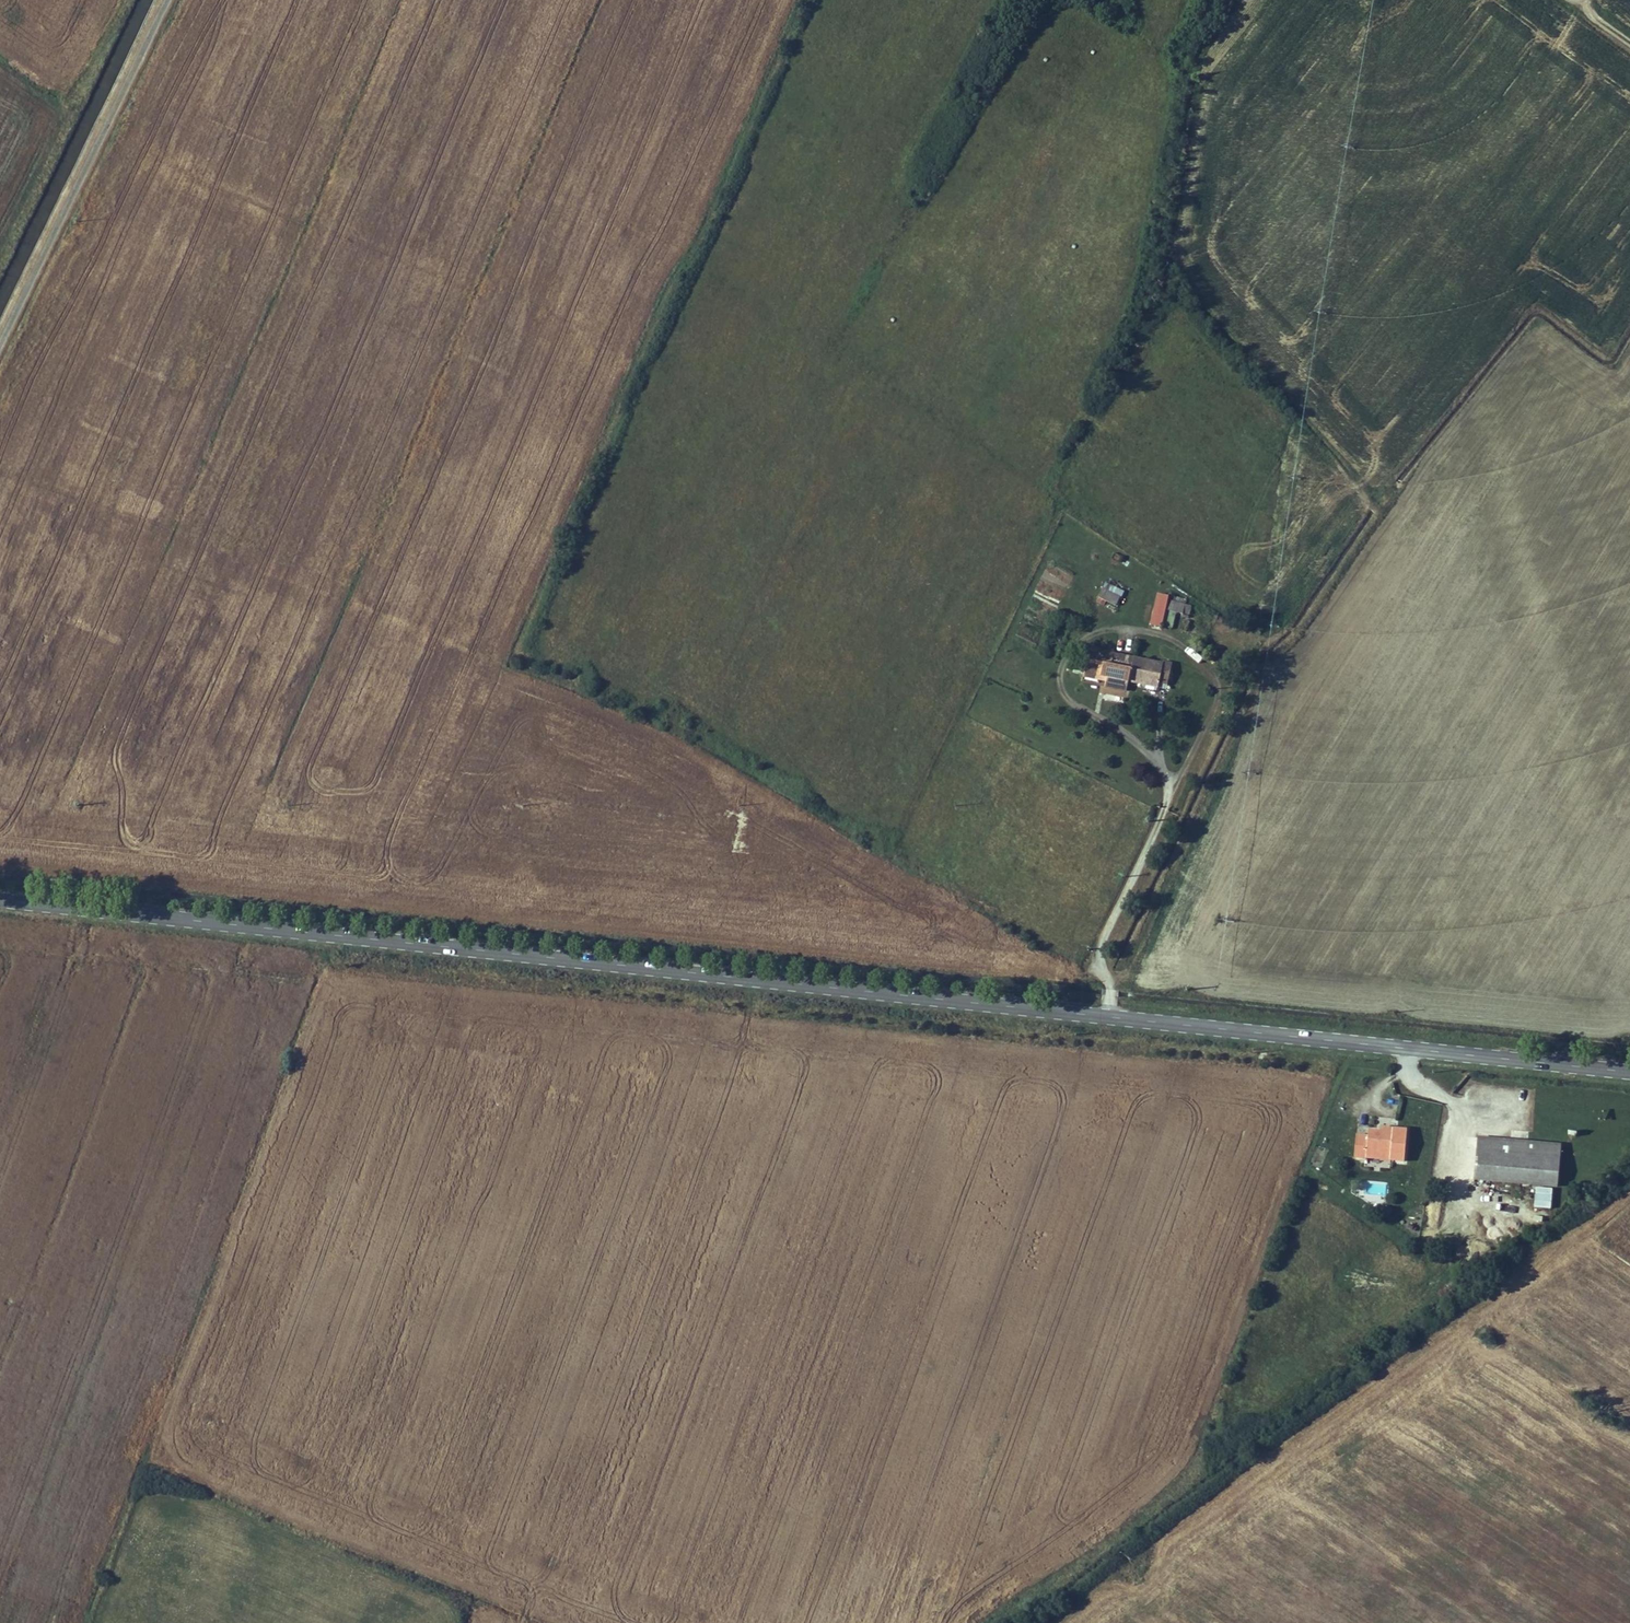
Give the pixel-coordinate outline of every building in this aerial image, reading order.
[(1105,582),(1098,598),(1118,606),(1125,590),(1105,582)] [(1162,628),(1170,596),(1158,593),(1150,625),(1162,628)] [(1169,610),(1190,616),(1193,605),(1173,599),(1169,610)] [(1159,690),(1161,681),(1165,660),(1089,645),(1083,677),(1105,681),(1104,687),(1126,691),(1128,683),(1159,690)] [(1165,660),(1161,681),(1170,682),(1173,662),(1165,660)] [(1390,1139),(1389,1150),(1405,1152),(1404,1157),(1430,1161),(1432,1144),(1422,1143),(1424,1127),(1407,1125),(1406,1130),(1398,1129),(1383,1128),(1382,1139),(1390,1139)] [(1495,1135),(1492,1174),(1571,1182),(1575,1143),(1495,1135)] [(1382,1139),(1380,1154),(1388,1156),(1389,1150),(1390,1139),(1382,1139)]
